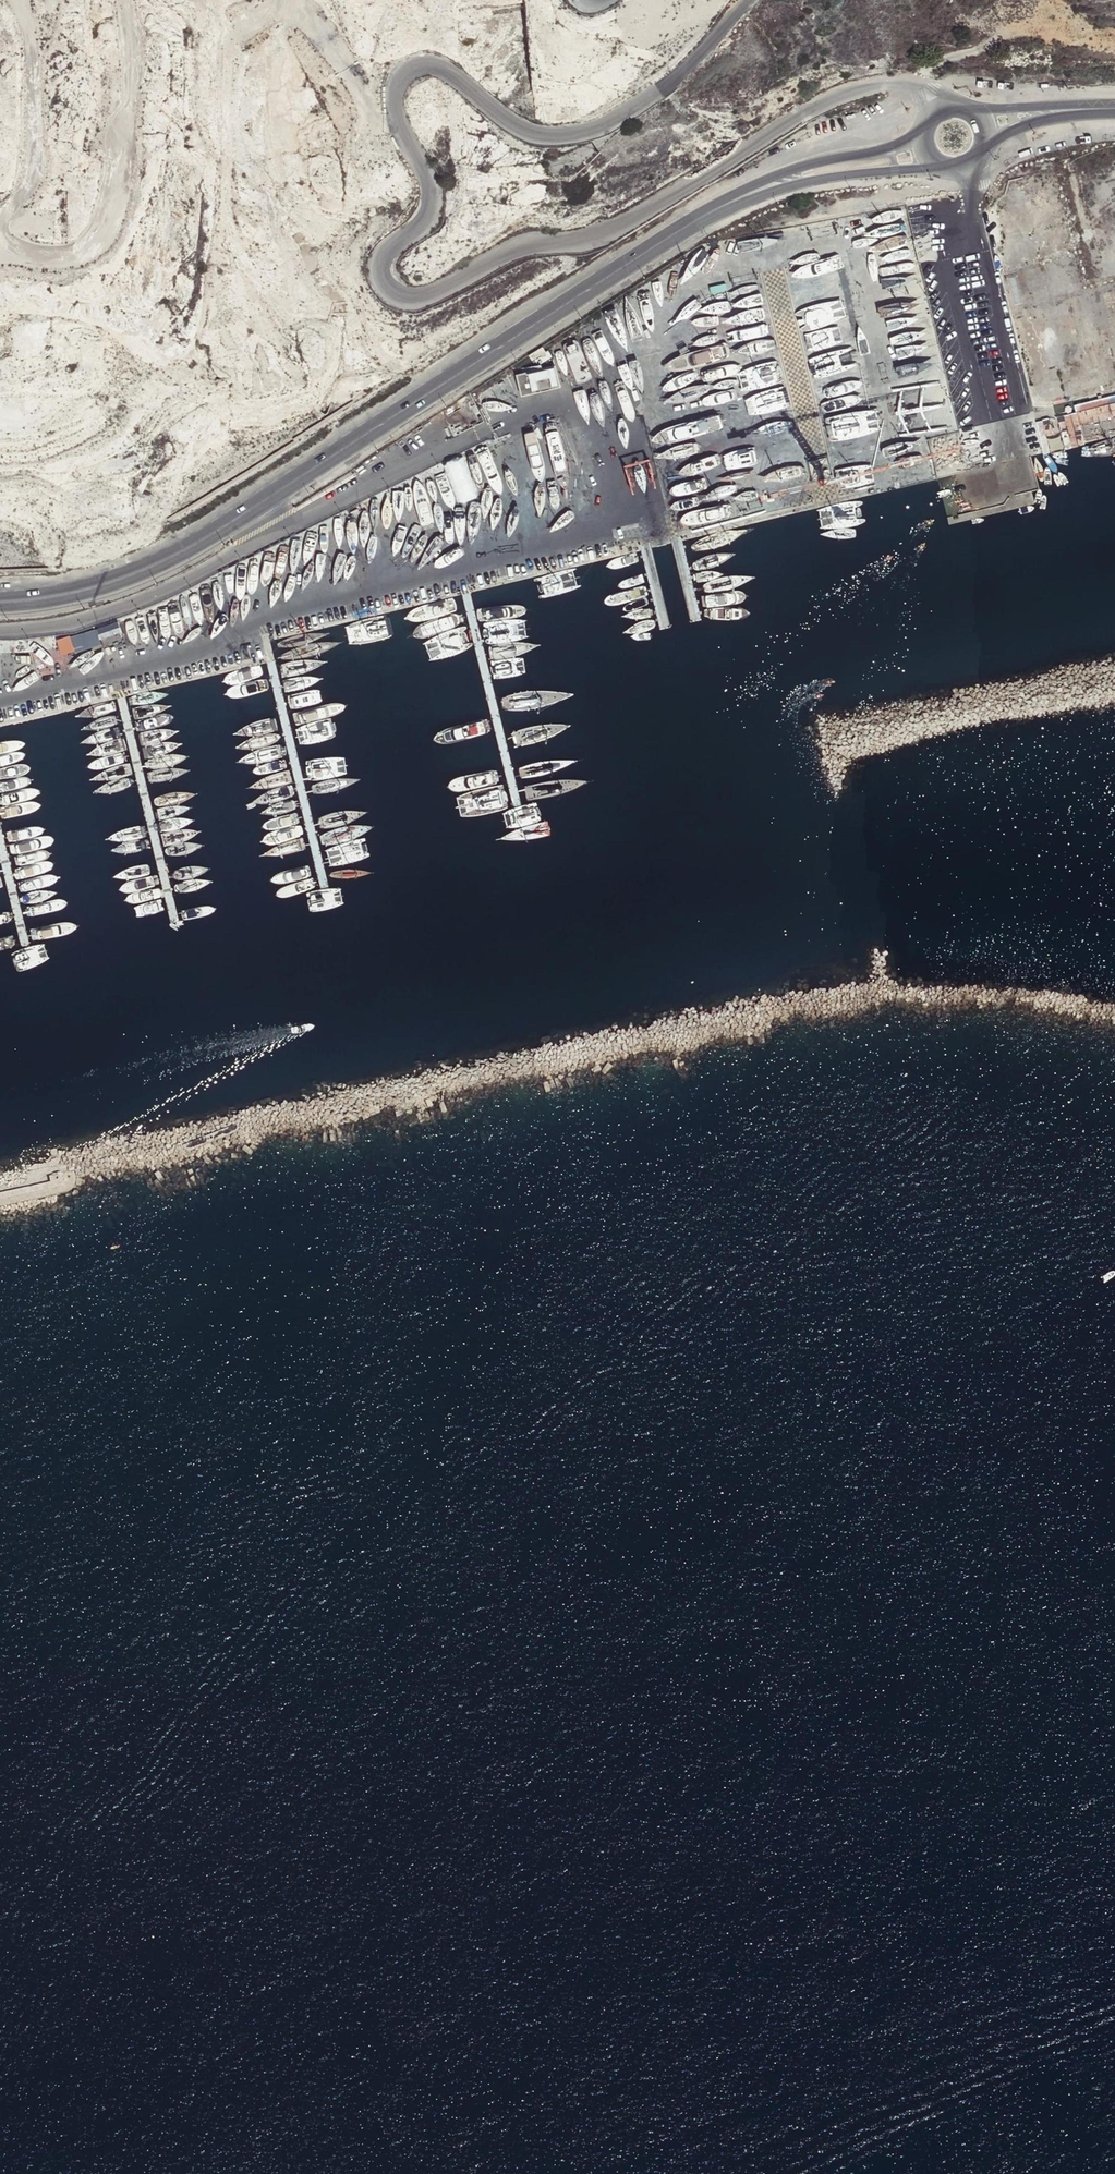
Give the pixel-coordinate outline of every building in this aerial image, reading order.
[(1088,298),(1090,309),(1114,303),(1114,292),(1088,298)] [(1090,309),(1088,298),(1076,301),(1078,312),(1090,309)] [(627,320),(642,314),(636,299),(621,305),(627,320)] [(1078,312),(1076,301),(1064,304),(1066,314),(1078,312)] [(740,302),(696,317),(701,333),(748,318),(744,306),(742,307),(740,302)] [(575,341),(557,348),(571,383),(589,376),(575,341)] [(560,385),(555,366),(519,376),(524,395),(560,385)] [(1074,402),(1070,385),(1033,393),(1036,410),(1074,402)] [(98,627),(59,639),(64,655),(103,642),(98,627)] [(31,654),(17,654),(17,662),(31,662),(31,654)]
